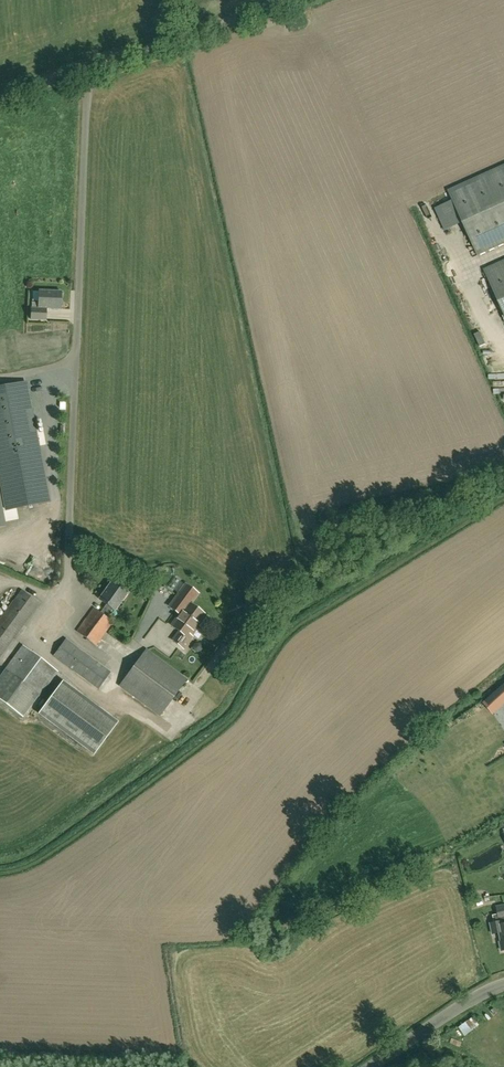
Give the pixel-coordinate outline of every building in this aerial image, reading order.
[(478,255),(503,243),(503,165),(449,190),(478,255)] [(485,269),(503,311),(503,260),(485,269)] [(60,309),(61,291),(39,290),(39,302),(32,302),(31,319),(46,320),(46,308),(60,309)] [(481,330),(475,332),(478,344),(485,342),(481,330)] [(27,382),(0,387),(0,486),(5,512),(51,503),(27,382)] [(114,610),(127,593),(112,582),(100,600),(106,605),(101,613),(94,608),(77,631),(96,645),(113,622),(107,618),(113,610),(114,610)] [(186,584),(170,606),(180,614),(172,625),(180,631),(173,640),(183,647),(191,636),(189,634),(196,625),(200,627),(202,627),(208,620),(207,618),(204,615),(204,614),(190,603),(197,593),(186,584)] [(3,651),(39,603),(22,590),(0,620),(0,655),(3,651)] [(110,673),(80,651),(65,639),(54,655),(98,688),(110,673)] [(30,651),(23,646),(0,677),(0,699),(23,717),(57,671),(30,651)] [(187,679),(149,651),(146,649),(119,686),(160,715),(187,679)] [(64,681),(39,713),(93,755),(118,723),(64,681)] [(202,695),(205,699),(213,692),(210,688),(202,695)] [(202,714),(208,704),(200,699),(194,709),(202,714)] [(106,711),(115,718),(121,710),(112,703),(106,711)] [(500,924),(499,920),(491,922),(493,933),(499,932),(501,939),(503,938),(503,923),(500,924)]
